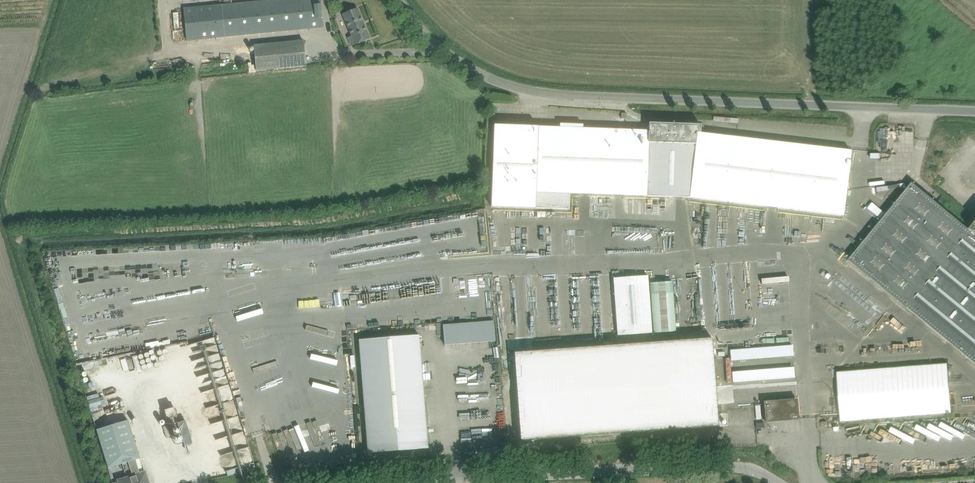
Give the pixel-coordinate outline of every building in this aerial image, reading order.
[(186,40),(224,36),(323,27),(320,0),(267,0),(183,8),(186,40)] [(357,8),(342,14),(351,36),(355,44),(370,38),(357,8)] [(254,45),(256,71),(306,66),(303,40),(254,45)] [(646,195),(648,142),(695,144),(689,197),(843,215),(851,150),(700,133),(701,124),(648,122),(648,130),(583,128),(583,125),(559,124),(559,127),(538,127),(494,125),(491,206),(568,209),(569,193),(646,196),(646,195)] [(974,364),(974,223),(970,230),(912,182),(848,260),(974,364)] [(613,278),(617,335),(652,332),(647,275),(613,278)] [(650,283),(650,292),(653,332),(675,330),(672,291),(672,281),(650,283)] [(495,341),(493,321),(443,325),(444,345),(495,341)] [(428,448),(419,335),(359,339),(368,453),(428,448)] [(230,399),(235,397),(218,336),(193,343),(197,356),(193,357),(199,377),(215,373),(221,393),(228,391),(230,399)] [(711,336),(513,352),(520,441),(718,425),(711,336)] [(792,345),(730,350),(731,360),(793,355),(792,345)] [(947,364),(837,372),(841,422),(951,414),(947,364)] [(732,374),(733,382),(795,377),(794,369),(732,374)] [(99,397),(88,401),(90,407),(101,404),(99,397)] [(764,402),(766,422),(798,419),(796,399),(764,402)] [(754,419),(761,419),(761,403),(737,404),(738,426),(755,425),(754,419)] [(120,482),(147,482),(144,473),(140,475),(135,459),(140,458),(128,420),(96,429),(108,468),(122,463),(126,479),(119,481),(120,482)]
